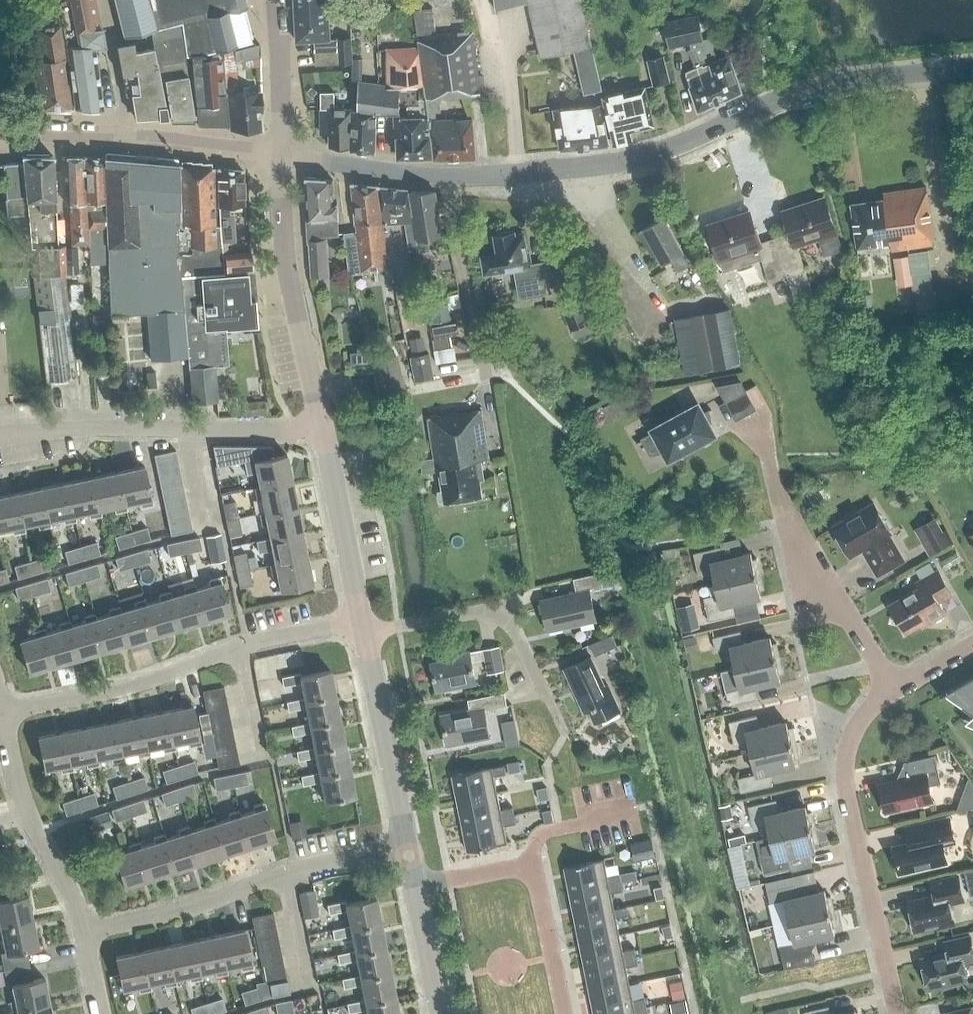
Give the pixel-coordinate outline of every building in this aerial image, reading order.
[(68,58),(66,46),(65,47),(59,12),(57,0),(31,0),(40,60),(34,61),(41,108),(71,109),(64,58),(68,58)] [(68,58),(73,99),(74,109),(102,110),(94,47),(103,46),(95,0),(57,0),(59,12),(65,47),(66,46),(68,58)] [(151,31),(156,29),(149,0),(114,0),(124,38),(151,31)] [(179,24),(244,7),(247,7),(245,0),(149,0),(156,29),(179,24)] [(296,42),(314,41),(314,54),(338,52),(337,40),(330,40),(327,0),(294,0),(296,42)] [(495,10),(527,3),(540,58),(574,50),(584,94),(601,90),(591,45),(582,4),(581,0),(493,0),(495,10)] [(251,42),(244,7),(179,24),(181,35),(184,51),(184,57),(190,57),(208,55),(209,59),(221,59),(222,59),(220,49),(251,42)] [(414,12),(418,38),(435,35),(432,10),(414,12)] [(688,56),(690,55),(695,69),(685,72),(686,74),(685,75),(698,111),(740,92),(728,55),(717,60),(713,51),(710,38),(703,40),(697,15),(663,24),(669,49),(689,44),(690,50),(687,50),(688,56)] [(179,24),(156,29),(151,31),(156,48),(153,49),(160,84),(164,84),(170,120),(193,119),(186,72),(184,57),(184,51),(181,35),(179,24)] [(434,112),(439,112),(438,97),(479,93),(482,90),(471,31),(435,35),(418,38),(426,98),(434,159),(475,158),(471,119),(456,120),(456,119),(435,121),(434,112)] [(338,52),(314,54),(315,66),(351,64),(351,60),(350,39),(337,40),(338,52)] [(131,95),(135,118),(167,116),(160,84),(153,49),(135,52),(133,42),(125,43),(115,45),(125,96),(131,95)] [(259,45),(233,51),(235,63),(260,57),(259,45)] [(386,85),(386,114),(399,114),(399,87),(422,86),(417,48),(386,50),(387,85),(386,85)] [(225,81),(236,80),(235,63),(233,51),(222,54),(225,81)] [(221,59),(209,59),(208,55),(190,57),(197,124),(228,124),(225,92),(222,59),(221,59)] [(670,83),(664,56),(646,60),(652,87),(670,83)] [(350,147),(350,150),(374,153),(375,114),(386,114),(386,85),(361,82),(358,82),(357,111),(352,111),(350,147)] [(602,97),(613,144),(632,139),(630,131),(654,125),(644,87),(602,97)] [(230,130),(261,131),(259,112),(262,111),(261,91),(226,92),(230,130)] [(320,109),(320,133),(328,133),(328,145),(328,146),(333,146),(350,147),(351,110),(334,109),(334,93),(320,93),(320,109)] [(398,155),(398,157),(414,157),(414,159),(433,159),(426,99),(419,99),(419,105),(407,105),(408,117),(397,117),(398,137),(397,137),(398,155)] [(599,106),(554,111),(555,117),(556,126),(556,127),(560,151),(608,146),(603,122),(601,113),(599,106)] [(53,157),(22,156),(32,248),(47,381),(78,378),(65,274),(66,273),(64,246),(57,246),(53,157)] [(72,244),(89,243),(85,157),(62,157),(64,202),(71,202),(71,210),(70,211),(72,244)] [(90,264),(106,263),(109,263),(103,158),(85,157),(89,243),(90,264)] [(151,360),(187,357),(180,278),(179,278),(175,218),(178,218),(178,165),(103,158),(109,263),(106,263),(110,316),(147,313),(151,360)] [(7,198),(7,199),(5,199),(7,216),(27,214),(25,197),(23,197),(23,196),(24,196),(21,163),(2,165),(6,198),(7,198)] [(254,299),(249,299),(247,273),(224,275),(222,246),(215,247),(213,168),(178,165),(178,218),(175,218),(179,278),(180,278),(187,357),(188,368),(228,365),(225,328),(256,326),(254,299)] [(243,170),(217,169),(219,206),(219,224),(220,241),(235,241),(234,213),(230,214),(229,206),(244,205),(243,170)] [(321,179),(304,178),(308,243),(309,243),(311,263),(313,263),(314,275),(328,274),(326,241),(321,241),(320,236),(338,235),(337,219),(338,219),(336,201),(334,201),(332,180),(321,179)] [(345,238),(349,274),(363,272),(384,269),(388,269),(378,187),(351,184),(356,224),(357,224),(358,237),(345,238)] [(413,223),(408,192),(408,190),(379,187),(384,224),(404,223),(408,247),(417,246),(413,223)] [(883,200),(850,204),(857,252),(890,247),(891,255),(935,248),(926,187),(882,193),(883,200)] [(435,192),(410,192),(417,240),(428,239),(442,236),(435,192)] [(791,237),(776,242),(787,277),(787,276),(795,299),(811,294),(803,271),(795,245),(819,237),(825,254),(841,249),(823,196),(782,209),(791,237)] [(748,210),(707,223),(718,259),(723,272),(724,272),(724,270),(762,258),(770,282),(783,278),(787,277),(776,242),(760,247),(748,210)] [(664,218),(638,232),(651,256),(656,253),(662,263),(670,258),(677,271),(689,264),(682,251),(683,251),(664,218)] [(497,255),(482,258),(485,274),(514,268),(520,299),(551,293),(545,261),(531,264),(529,252),(526,252),(523,237),(514,238),(513,232),(508,233),(508,231),(499,233),(499,235),(494,236),(497,255)] [(419,253),(430,251),(428,239),(417,240),(419,253)] [(417,246),(408,247),(410,259),(419,258),(417,246)] [(65,247),(66,274),(78,274),(77,247),(65,247)] [(937,312),(928,250),(909,253),(918,314),(937,312)] [(250,253),(224,255),(226,272),(252,270),(250,253)] [(895,268),(910,266),(909,256),(894,258),(895,268)] [(385,279),(394,278),(392,268),(388,269),(384,269),(385,279)] [(428,300),(431,323),(451,320),(447,297),(428,300)] [(560,308),(570,331),(591,323),(581,300),(560,308)] [(675,319),(685,374),(739,364),(729,309),(675,319)] [(104,347),(104,315),(89,315),(89,348),(104,347)] [(433,327),(435,338),(450,336),(459,334),(457,323),(433,327)] [(411,352),(425,349),(422,337),(409,340),(411,352)] [(351,365),(369,364),(368,352),(350,353),(351,365)] [(410,357),(415,381),(434,377),(429,354),(410,357)] [(716,387),(725,402),(745,391),(740,382),(716,387)] [(245,404),(245,417),(266,415),(265,402),(245,404)] [(609,422),(616,418),(609,404),(602,407),(609,422)] [(664,449),(669,458),(682,450),(685,455),(702,446),(700,441),(713,434),(698,406),(654,430),(656,433),(645,438),(652,451),(664,449)] [(428,419),(434,459),(421,461),(423,474),(439,471),(442,492),(438,492),(440,502),(444,502),(481,496),(479,480),(483,479),(480,460),(489,458),(481,410),(428,419)] [(256,472),(259,487),(291,481),(286,455),(274,457),(272,447),(212,446),(216,467),(243,461),(246,474),(256,472)] [(154,455),(156,467),(178,462),(175,451),(154,455)] [(156,467),(158,478),(180,474),(178,462),(156,467)] [(144,467),(118,472),(125,504),(140,501),(141,506),(152,504),(144,467)] [(118,472),(92,477),(99,510),(114,507),(115,511),(126,509),(125,504),(118,472)] [(158,478),(161,490),(182,485),(180,474),(158,478)] [(92,477),(67,483),(74,515),(89,512),(90,517),(100,515),(99,510),(92,477)] [(261,498),(264,513),(297,507),(291,481),(259,487),(254,488),(256,499),(261,498)] [(67,483),(41,488),(48,520),(63,517),(64,522),(75,520),(74,515),(67,483)] [(161,490),(163,501),(185,496),(182,485),(161,490)] [(41,488),(16,493),(23,526),(38,522),(39,527),(49,525),(48,520),(41,488)] [(0,497),(0,530),(12,528),(13,533),(24,531),(23,526),(16,493),(0,497)] [(163,501),(166,512),(187,508),(185,496),(163,501)] [(222,505),(225,520),(238,518),(235,502),(222,505)] [(832,528),(849,556),(862,548),(877,574),(902,560),(887,534),(890,532),(874,504),(859,513),(856,512),(848,517),(848,519),(832,528)] [(266,523),(269,538),(269,539),(302,532),(297,507),(264,513),(259,514),(261,524),(266,523)] [(166,512),(168,524),(190,519),(187,508),(166,512)] [(238,518),(225,520),(229,537),(242,534),(238,518)] [(190,519),(168,524),(170,535),(192,530),(190,519)] [(942,534),(934,519),(922,526),(930,541),(942,534)] [(146,528),(131,532),(135,544),(150,540),(146,528)] [(135,544),(131,532),(114,537),(118,549),(135,544)] [(271,549),(274,564),(307,558),(302,532),(269,539),(269,538),(264,539),(266,550),(271,549)] [(205,537),(210,564),(226,561),(220,534),(205,537)] [(199,537),(183,541),(186,554),(202,550),(199,537)] [(186,554),(183,541),(166,544),(169,557),(186,554)] [(96,542),(81,546),(85,559),(99,555),(96,542)] [(85,559),(81,546),(64,551),(68,564),(85,559)] [(713,573),(715,584),(760,574),(757,559),(752,560),(750,553),(723,559),(721,547),(694,553),(699,576),(713,573)] [(663,558),(675,556),(674,548),(662,550),(663,558)] [(147,550),(131,554),(134,567),(151,562),(147,550)] [(233,555),(236,572),(249,569),(245,553),(233,555)] [(134,567),(131,554),(115,559),(119,571),(134,567)] [(46,557),(31,561),(34,574),(49,569),(46,557)] [(274,564),(269,565),(271,576),(276,575),(280,590),(312,584),(307,558),(274,564)] [(34,574),(31,561),(14,566),(17,579),(34,574)] [(920,581),(934,573),(929,563),(915,571),(920,581)] [(96,564),(83,568),(86,581),(100,577),(96,564)] [(86,581),(83,568),(64,573),(68,586),(86,581)] [(8,581),(5,569),(0,571),(0,584),(8,581)] [(249,569),(236,572),(239,588),(252,585),(249,569)] [(916,583),(919,588),(889,605),(894,615),(892,622),(899,624),(905,633),(928,620),(929,622),(944,614),(937,602),(951,594),(938,571),(934,573),(920,581),(916,583)] [(602,588),(612,586),(609,572),(599,575),(602,588)] [(540,601),(547,631),(596,620),(589,591),(602,588),(599,575),(599,574),(573,579),(576,593),(540,601)] [(760,574),(715,584),(718,594),(703,597),(708,621),(736,615),(733,603),(760,596),(759,589),(763,588),(760,574)] [(210,585),(195,589),(205,621),(230,614),(219,577),(208,580),(210,585)] [(46,578),(30,584),(34,596),(50,590),(46,578)] [(34,596),(30,584),(15,588),(18,600),(34,596)] [(185,592),(170,597),(180,628),(205,621),(195,589),(194,584),(183,587),(185,592)] [(160,600),(145,604),(155,636),(180,628),(170,597),(169,592),(158,595),(160,600)] [(135,607),(120,611),(130,643),(155,636),(145,604),(144,599),(133,602),(135,607)] [(110,614),(95,619),(105,650),(130,643),(120,611),(119,606),(108,609),(110,614)] [(696,612),(679,615),(682,632),(699,628),(696,612)] [(85,622),(70,626),(79,658),(105,650),(95,619),(94,614),(83,617),(85,622)] [(60,629),(45,633),(54,665),(79,658),(70,626),(69,621),(58,624),(60,629)] [(54,665),(45,633),(44,628),(33,631),(35,636),(19,641),(28,673),(54,665)] [(729,647),(734,668),(779,658),(776,643),(771,644),(770,637),(743,643),(740,631),(712,638),(715,650),(729,647)] [(590,645),(595,656),(617,646),(612,635),(590,645)] [(686,653),(698,650),(695,636),(683,639),(686,653)] [(504,671),(499,646),(483,650),(488,674),(504,671)] [(455,659),(430,664),(436,691),(475,683),(469,652),(454,655),(455,659)] [(564,669),(584,713),(589,710),(595,723),(619,711),(607,685),(604,687),(590,657),(564,669)] [(779,658),(734,668),(737,678),(722,682),(728,705),(756,699),(753,687),(780,681),(778,674),(783,673),(779,658)] [(300,676),(300,673),(281,677),(283,686),(300,683),(304,698),(304,702),(335,696),(330,670),(300,676)] [(939,696),(940,697),(955,688),(966,704),(963,706),(962,707),(972,715),(972,676),(939,696)] [(202,691),(204,703),(226,699),(223,687),(202,691)] [(262,706),(274,704),(271,691),(259,693),(262,706)] [(441,716),(447,745),(489,737),(484,710),(507,706),(504,692),(467,700),(469,710),(441,716)] [(288,711),(305,707),(308,723),(309,727),(340,721),(335,696),(304,702),(304,698),(286,702),(288,711)] [(204,703),(206,714),(228,709),(226,699),(204,703)] [(192,706),(166,711),(173,744),(188,740),(189,745),(199,743),(192,706)] [(206,714),(209,726),(230,721),(228,709),(206,714)] [(166,711),(140,716),(147,749),(162,746),(163,751),(174,749),(173,744),(166,711)] [(140,716),(115,722),(122,754),(137,751),(138,756),(148,754),(147,749),(140,716)] [(748,742),(750,753),(796,742),(792,728),(787,729),(786,722),(759,728),(756,716),(728,722),(734,746),(748,742)] [(209,726),(211,736),(233,732),(230,721),(209,726)] [(293,736),(310,732),(313,748),(314,751),(344,745),(340,721),(309,727),(308,723),(291,727),(293,736)] [(115,722),(89,727),(96,759),(111,756),(112,761),(123,759),(122,754),(115,722)] [(89,727),(64,732),(70,764),(86,761),(87,766),(97,764),(96,759),(89,727)] [(71,769),(70,764),(64,732),(37,737),(44,770),(60,767),(61,772),(71,769)] [(211,736),(213,747),(235,743),(233,732),(211,736)] [(796,742),(750,753),(755,774),(737,778),(740,793),(772,785),(769,771),(796,765),(794,758),(799,757),(796,742)] [(213,747),(215,758),(237,754),(235,743),(213,747)] [(314,751),(313,748),(296,751),(297,760),(315,757),(318,773),(319,776),(349,770),(344,745),(314,751)] [(237,754),(215,758),(217,769),(239,764),(237,754)] [(906,779),(879,785),(885,812),(932,801),(928,786),(940,783),(934,756),(903,763),(906,779)] [(194,762),(177,767),(180,779),(197,774),(194,762)] [(521,771),(519,762),(507,764),(509,773),(521,771)] [(457,798),(456,799),(457,801),(497,793),(494,776),(505,774),(504,765),(492,768),(492,767),(452,775),(452,779),(453,779),(457,798)] [(180,779),(177,767),(162,771),(166,783),(180,779)] [(281,789),(320,782),(324,802),(354,796),(349,770),(319,776),(318,773),(280,780),(281,789)] [(245,772),(229,775),(231,788),(248,785),(245,772)] [(231,788),(229,775),(212,778),(215,791),(231,788)] [(143,777),(128,782),(132,794),(147,789),(143,777)] [(957,810),(972,807),(972,786),(968,779),(957,810)] [(132,794),(128,782),(112,787),(116,800),(132,794)] [(192,784),(178,788),(182,800),(196,796),(192,784)] [(546,787),(537,789),(539,801),(548,799),(546,787)] [(182,800),(178,788),(161,794),(165,806),(182,800)] [(82,810),(98,805),(94,793),(78,798),(82,810)] [(457,801),(457,803),(458,803),(462,823),(461,823),(462,826),(514,815),(512,807),(500,809),(497,793),(457,801)] [(78,798),(62,803),(66,816),(82,810),(78,798)] [(143,800),(127,805),(131,817),(146,812),(143,800)] [(767,827),(770,837),(815,827),(811,812),(807,813),(805,806),(778,812),(775,800),(747,806),(753,830),(767,827)] [(254,811),(240,815),(250,847),(275,839),(263,802),(252,806),(254,811)] [(131,817),(127,805),(111,810),(115,822),(131,817)] [(728,806),(720,807),(722,820),(730,818),(728,806)] [(229,818),(215,823),(225,855),(250,847),(240,815),(238,810),(228,814),(229,818)] [(550,810),(542,811),(544,823),(553,822),(550,810)] [(89,817),(94,832),(112,826),(107,811),(89,817)] [(466,848),(467,851),(481,848),(482,851),(484,850),(483,848),(507,843),(504,826),(515,823),(514,815),(462,826),(462,828),(463,828),(467,848),(466,848)] [(909,843),(893,846),(899,874),(946,863),(942,845),(954,843),(948,817),(906,827),(909,843)] [(204,826),(190,831),(200,862),(225,855),(215,823),(213,818),(203,821),(204,826)] [(179,834),(165,839),(175,870),(200,862),(190,831),(188,826),(178,829),(179,834)] [(815,827),(770,837),(772,847),(757,851),(763,874),(791,868),(788,856),(815,850),(813,843),(818,842),(815,827)] [(155,842),(140,847),(150,878),(175,870),(165,839),(163,834),(153,837),(155,842)] [(730,846),(746,843),(744,835),(728,838),(730,846)] [(635,843),(640,861),(655,858),(651,839),(635,843)] [(150,878),(140,847),(139,842),(128,845),(130,850),(114,855),(124,886),(150,878)] [(607,877),(604,859),(564,867),(564,871),(565,871),(569,890),(569,891),(569,893),(621,882),(619,874),(607,877)] [(972,881),(972,870),(964,872),(966,882),(972,881)] [(621,882),(637,879),(635,871),(619,874),(621,882)] [(933,896),(908,902),(914,930),(937,925),(938,927),(953,924),(948,903),(963,900),(957,877),(930,883),(933,896)] [(32,921),(27,895),(15,897),(12,881),(0,884),(0,927),(32,921)] [(319,886),(322,902),(342,898),(338,882),(319,886)] [(570,895),(574,915),(574,918),(614,910),(614,909),(611,893),(623,891),(621,882),(569,893),(570,895)] [(784,900),(789,921),(834,911),(831,896),(826,897),(824,890),(797,896),(795,884),(766,891),(769,903),(784,900)] [(656,901),(664,899),(662,887),(653,889),(656,901)] [(304,920),(319,916),(314,890),(298,893),(304,920)] [(346,911),(349,926),(350,930),(380,923),(375,898),(346,904),(345,901),(326,905),(328,914),(346,911)] [(634,914),(646,912),(644,903),(633,905),(632,905),(634,914)] [(614,910),(574,918),(575,920),(579,940),(579,942),(619,934),(616,918),(628,915),(626,906),(614,909),(614,910)] [(779,946),(782,959),(810,952),(807,940),(834,934),(832,927),(837,926),(834,911),(789,921),(793,943),(779,946)] [(251,918),(265,984),(286,980),(273,913),(251,918)] [(3,970),(29,965),(26,949),(38,947),(32,921),(0,927),(0,938),(2,938),(5,952),(0,953),(0,954),(3,970)] [(351,935),(354,951),(355,955),(385,949),(380,923),(350,930),(349,926),(331,930),(333,939),(351,935)] [(669,925),(661,927),(664,939),(672,937),(669,925)] [(244,930),(218,935),(225,968),(240,964),(241,969),(252,967),(244,930)] [(619,934),(579,942),(580,945),(580,944),(584,964),(584,965),(584,967),(636,956),(634,948),(622,951),(619,934)] [(218,935),(193,941),(199,973),(215,970),(216,975),(226,973),(225,968),(218,935)] [(927,987),(966,978),(962,962),(972,960),(972,951),(970,936),(944,942),(947,955),(921,961),(927,987)] [(193,941),(167,946),(174,978),(189,975),(190,980),(201,978),(199,973),(193,941)] [(167,946),(142,952),(148,984),(164,981),(165,986),(175,983),(174,978),(167,946)] [(356,960),(359,976),(360,979),(390,973),(385,949),(355,955),(354,951),(336,954),(338,963),(356,960)] [(148,984),(142,952),(115,957),(122,989),(138,986),(139,991),(150,989),(148,984)] [(810,952),(782,959),(784,969),(812,962),(810,952)] [(585,969),(589,989),(589,992),(629,983),(626,967),(638,965),(636,956),(584,967),(585,969)] [(10,1002),(12,1012),(49,1004),(44,978),(32,981),(29,965),(3,970),(7,987),(12,986),(15,1001),(10,1002)] [(395,997),(394,994),(390,973),(360,979),(359,976),(341,979),(343,988),(361,985),(364,1000),(365,1004),(395,997)] [(269,984),(271,996),(289,993),(287,980),(269,984)] [(682,982),(670,984),(673,1000),(685,997),(682,982)] [(590,994),(594,1013),(605,1013),(646,1006),(644,998),(632,1000),(629,983),(589,992),(590,994)] [(240,993),(244,1005),(261,1000),(257,988),(240,993)] [(395,997),(365,1004),(364,1000),(346,1004),(348,1013),(366,1010),(367,1013),(398,1013),(395,997)] [(206,1003),(210,1013),(217,1013),(226,1011),(222,999),(206,1003)] [(276,1013),(289,1013),(293,1013),(290,1000),(274,1003),(276,1013)] [(675,1003),(677,1013),(689,1013),(686,1000),(675,1003)] [(206,1003),(190,1009),(192,1013),(210,1013),(206,1003)] [(12,1012),(12,1013),(51,1013),(49,1004),(12,1012)] [(646,1006),(605,1013),(648,1013),(646,1006)]
